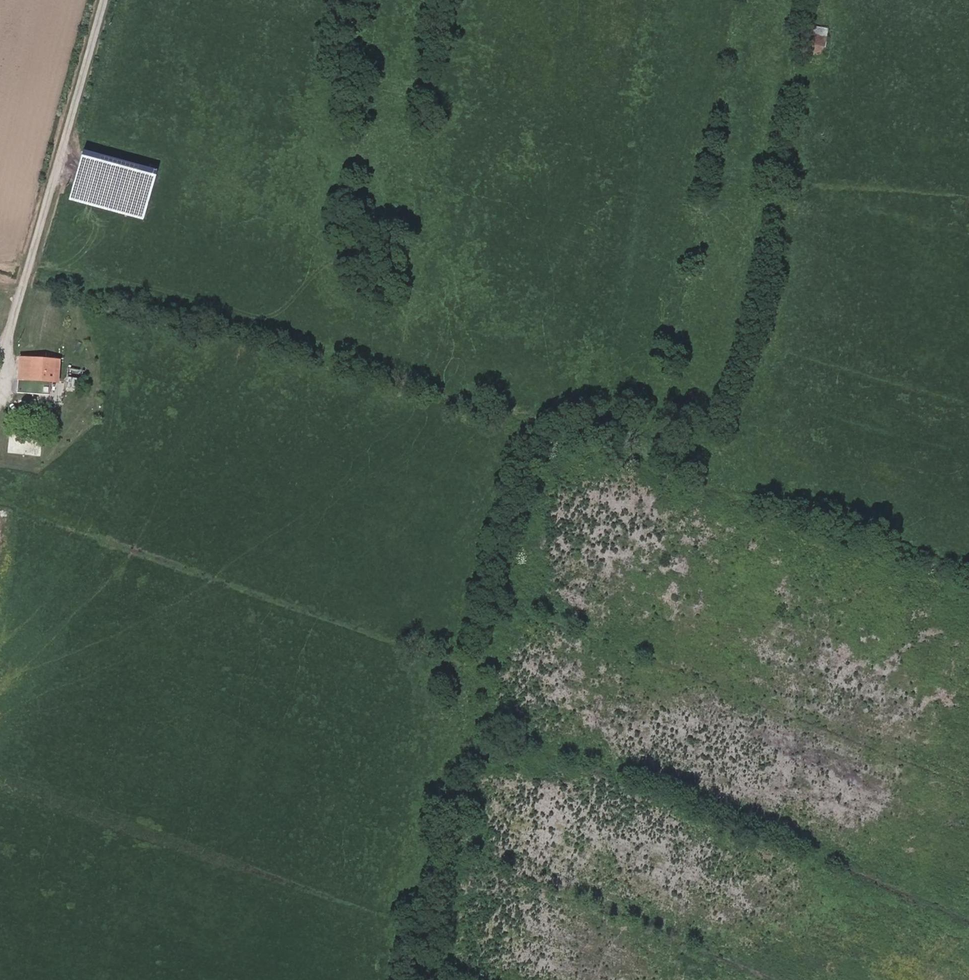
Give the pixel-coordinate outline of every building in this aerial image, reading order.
[(802,58),(820,62),(826,29),(809,26),(802,58)] [(21,359),(18,393),(40,395),(41,381),(58,382),(59,362),(21,359)]
